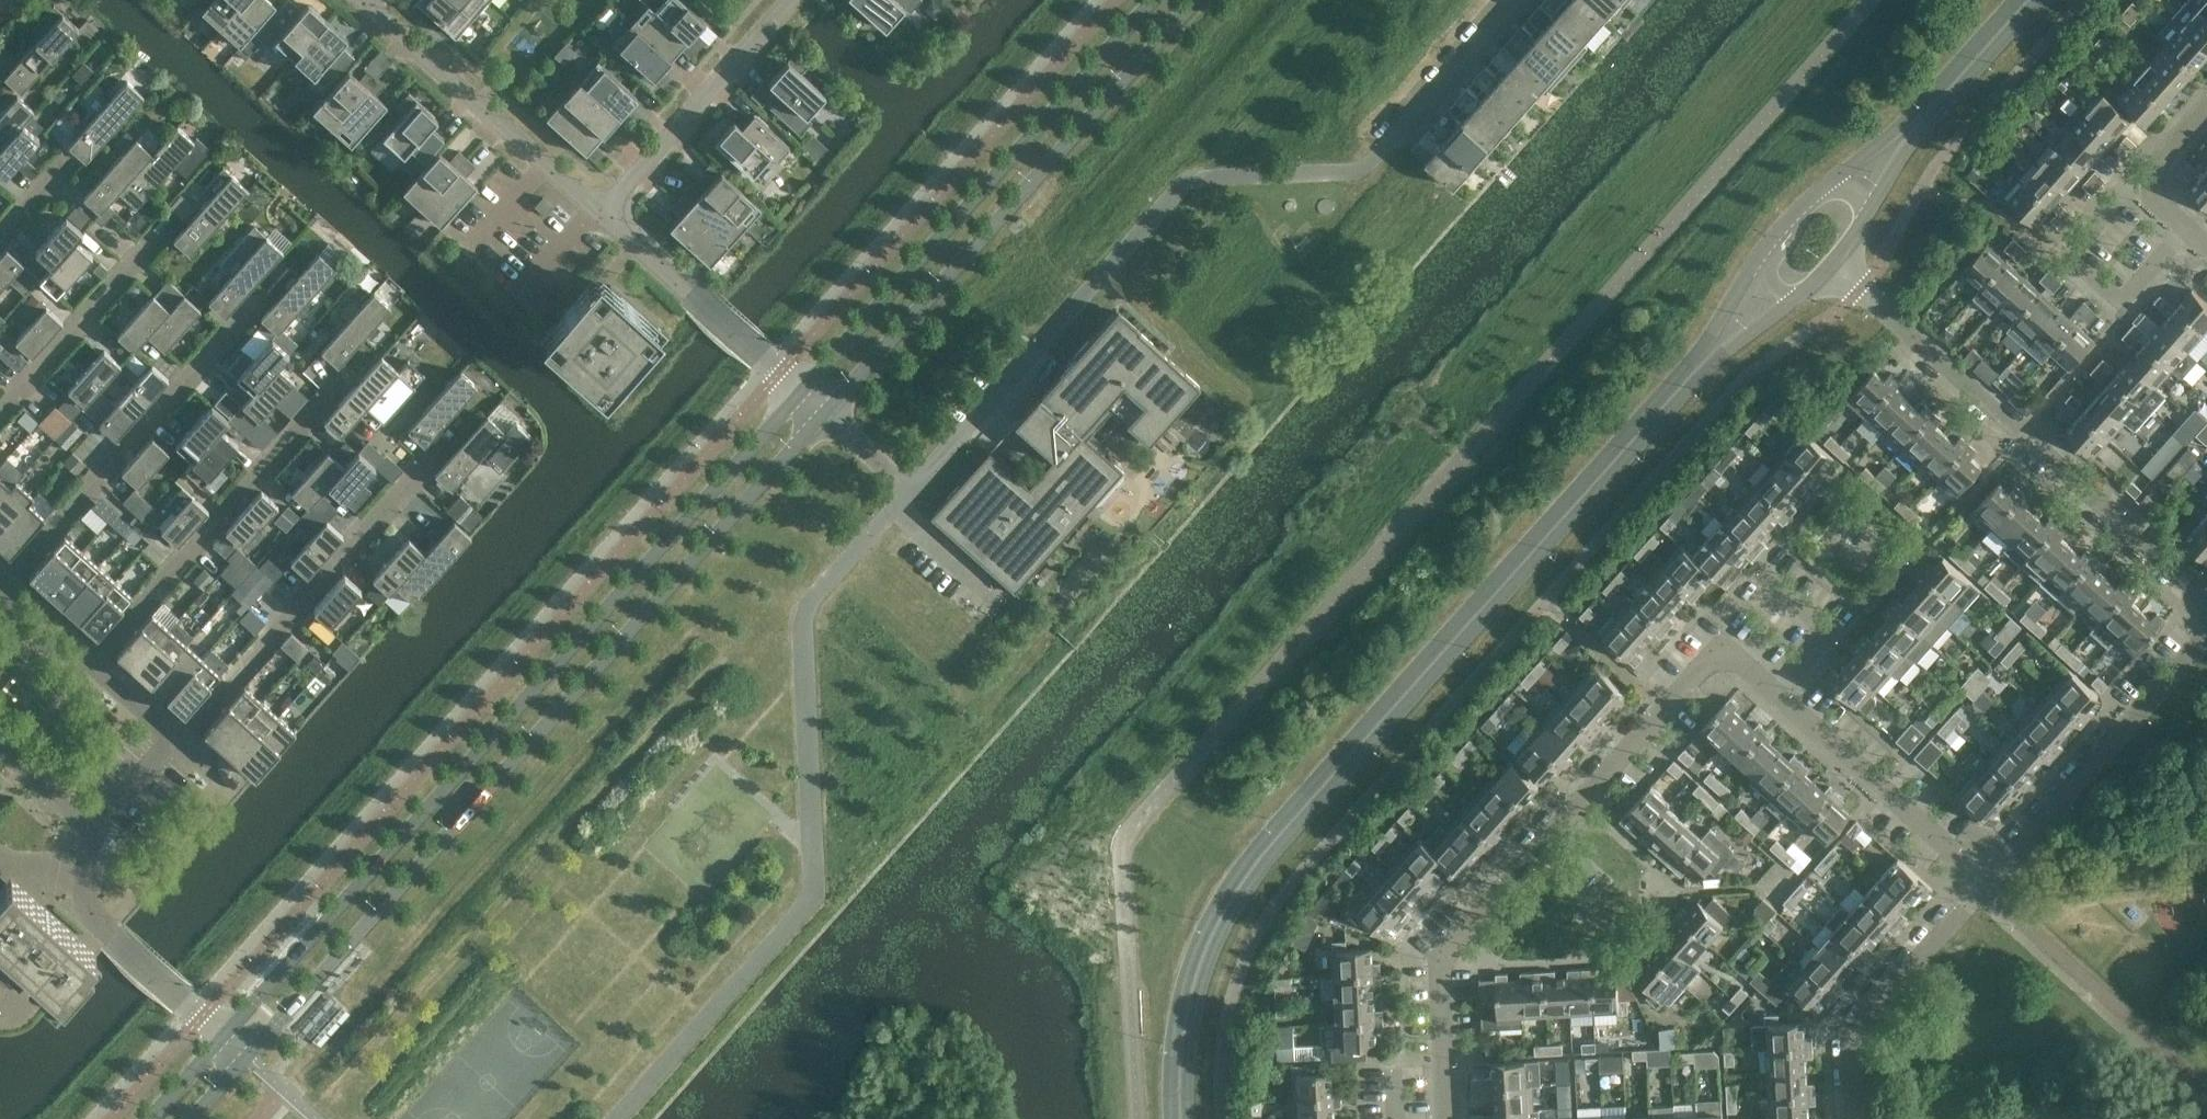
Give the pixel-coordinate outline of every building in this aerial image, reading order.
[(222,26),(246,0),(211,0),(203,9),(222,26)] [(222,26),(241,44),(272,9),(262,0),(246,0),(222,26)] [(291,0),(286,0),(256,34),(270,45),(275,40),(295,57),(326,22),(316,13),(318,11),(311,5),(304,12),(291,0)] [(454,0),(418,0),(411,7),(424,18),(429,13),(454,34),(471,15),(454,0)] [(471,15),(471,14),(466,10),(475,0),(454,0),(471,15)] [(653,9),(698,48),(705,40),(691,27),(701,16),(682,0),(642,0),(653,9)] [(840,1),(854,13),(860,6),(885,27),(904,6),(910,11),(920,0),(841,0),(840,1)] [(1579,0),(1570,0),(1556,16),(1584,42),(1603,21),(1579,0)] [(1620,0),(1579,0),(1603,21),(1621,1),(1620,0)] [(2187,1),(2206,19),(2206,0),(2188,0),(2187,1)] [(2187,1),(2172,19),(2206,50),(2206,19),(2187,1)] [(632,22),(631,22),(667,54),(676,44),(690,57),(698,48),(653,9),(638,27),(632,22)] [(1584,42),(1556,16),(1537,37),(1566,62),(1584,42)] [(2172,19),(2156,36),(2165,45),(2194,70),(2206,55),(2206,50),(2172,19)] [(71,36),(54,21),(19,60),(36,75),(71,36)] [(326,22),(295,57),(314,75),(309,81),(322,93),(354,57),(339,42),(345,35),(338,29),(336,31),(326,22)] [(667,54),(631,22),(614,42),(664,86),(672,77),(658,65),(667,54)] [(1566,62),(1537,37),(1519,57),(1548,83),(1566,62)] [(2111,47),(2100,37),(2094,45),(2104,54),(2111,47)] [(2104,54),(2094,45),(2088,51),(2098,61),(2104,54)] [(2194,70),(2165,45),(2150,63),(2178,88),(2194,70)] [(314,109),(333,126),(377,77),(391,61),(379,51),(365,67),(368,70),(356,83),(345,74),(314,109)] [(779,86),(764,102),(800,134),(812,120),(806,115),(825,94),(801,72),(807,64),(794,52),(771,79),(779,86)] [(596,62),(581,80),(630,124),(637,116),(623,103),(633,92),(593,56),(591,58),(596,62)] [(1548,83),(1519,57),(1501,78),(1529,103),(1548,83)] [(2150,63),(2134,80),(2162,105),(2178,88),(2150,63)] [(377,77),(333,126),(352,143),(384,108),(373,99),(385,85),(377,77)] [(1529,103),(1501,78),(1482,98),(1511,124),(1529,103)] [(630,124),(581,80),(565,98),(560,93),(559,94),(599,130),(608,120),(622,132),(630,124)] [(2162,105),(2134,80),(2117,99),(2146,124),(2162,105)] [(84,129),(101,143),(144,95),(127,81),(84,129)] [(435,116),(409,92),(397,105),(404,112),(382,136),(404,156),(399,162),(412,173),(444,138),(428,124),(435,116)] [(599,130),(559,94),(558,95),(564,100),(547,118),(596,162),(604,153),(590,140),(599,130)] [(2104,94),(2087,112),(2115,137),(2132,119),(2104,94)] [(23,123),(34,110),(17,95),(0,115),(0,148),(23,123)] [(1511,124),(1482,98),(1464,119),(1493,144),(1511,124)] [(2115,137),(2087,112),(2071,130),(2099,155),(2115,137)] [(731,123),(708,149),(721,161),(728,153),(752,175),(771,153),(777,159),(789,145),(753,114),(739,130),(731,123)] [(1493,144),(1464,119),(1446,139),(1474,165),(1493,144)] [(0,148),(0,173),(4,177),(39,138),(23,123),(0,148)] [(2099,155),(2071,130),(2055,147),(2083,173),(2099,155)] [(172,132),(153,153),(134,174),(151,189),(189,147),(172,132)] [(2131,152),(2137,144),(2127,135),(2120,142),(2131,152)] [(136,138),(98,180),(115,195),(134,174),(153,153),(136,138)] [(1474,165),(1446,139),(1427,161),(1455,187),(1474,165)] [(2131,152),(2120,142),(2114,149),(2124,158),(2131,152)] [(2055,147),(2039,165),(2068,190),(2083,173),(2055,147)] [(404,189),(423,207),(467,158),(458,150),(446,164),(435,154),(404,189)] [(467,158),(423,207),(442,224),(473,189),(463,179),(475,165),(467,158)] [(717,183),(707,194),(742,225),(758,207),(763,212),(764,210),(711,162),(702,171),(717,183)] [(2039,165),(2024,183),(2052,208),(2068,190),(2039,165)] [(2099,187),(2105,180),(2095,170),(2089,177),(2099,187)] [(2204,172),(2188,191),(2206,208),(2206,175),(2204,172)] [(248,189),(232,174),(189,222),(205,237),(248,189)] [(2099,187),(2089,177),(2082,184),(2093,194),(2099,187)] [(2035,226),(2052,208),(2024,183),(2007,201),(2035,226)] [(742,225),(707,194),(698,204),(684,191),(677,200),(726,243),(742,225)] [(535,205),(545,215),(554,206),(543,196),(535,205)] [(726,243),(677,200),(669,208),(683,221),(674,231),(708,263),(726,243)] [(2067,222),(2074,215),(2063,206),(2057,213),(2067,222)] [(2067,222),(2057,213),(2051,220),(2061,229),(2067,222)] [(52,266),(76,239),(83,232),(66,217),(35,251),(52,266)] [(283,251),(266,236),(223,284),(240,299),(283,251)] [(2011,255),(2020,244),(2013,238),(2004,248),(2011,255)] [(76,239),(52,266),(40,279),(56,294),(92,254),(76,239)] [(1987,244),(1961,272),(1980,289),(2005,261),(1987,244)] [(2018,261),(2027,251),(2020,244),(2011,255),(2018,261)] [(23,263),(7,248),(0,256),(0,289),(23,263)] [(276,301),(292,315),(335,268),(319,253),(276,301)] [(1990,312),(1997,305),(2023,277),(2005,261),(1980,289),(1973,297),(1990,312)] [(2046,287),(2055,276),(2048,270),(2039,281),(2046,287)] [(2052,293),(2062,283),(2055,276),(2046,287),(2052,293)] [(2023,277),(1997,305),(2015,321),(2040,293),(2023,277)] [(668,335),(610,284),(599,297),(586,285),(578,295),(580,297),(588,288),(598,298),(595,301),(594,300),(587,307),(589,308),(579,319),(567,308),(559,316),(558,314),(556,316),(558,318),(540,338),(591,383),(595,378),(615,395),(668,335)] [(2191,290),(2175,309),(2203,334),(2206,330),(2206,305),(2191,290)] [(353,348),(391,306),(374,291),(336,333),(353,348)] [(2015,321),(2032,337),(2058,309),(2040,293),(2015,321)] [(184,294),(170,310),(148,334),(165,349),(201,309),(184,294)] [(153,295),(117,335),(134,350),(148,334),(170,310),(153,295)] [(2164,311),(2170,304),(2160,295),(2153,302),(2164,311)] [(2081,318),(2090,308),(2083,302),(2074,312),(2081,318)] [(63,322),(46,307),(16,341),(32,356),(63,322)] [(2088,325),(2097,314),(2090,308),(2081,318),(2088,325)] [(2050,352),(2075,324),(2058,309),(2032,337),(2024,346),(2042,362),(2050,352)] [(2203,334),(2175,309),(2159,326),(2187,352),(2203,334)] [(996,443),(930,517),(1014,592),(1093,503),(1096,505),(1125,473),(1086,438),(1111,410),(1148,443),(1199,385),(1116,310),(1064,368),(1076,379),(1066,389),(1054,379),(1053,380),(1065,391),(1051,406),(1039,395),(1014,423),(1054,459),(1036,479),(996,443)] [(2138,339),(2145,333),(2134,323),(2128,330),(2138,339)] [(2075,324),(2050,352),(2069,369),(2094,341),(2075,324)] [(2187,352),(2159,326),(2144,344),(2172,369),(2182,378),(2198,361),(2187,352)] [(2138,339),(2128,330),(2122,337),(2132,346),(2138,339)] [(10,340),(0,331),(0,350),(10,340)] [(272,338),(237,377),(254,392),(277,366),(289,353),(272,338)] [(2172,369),(2144,344),(2128,361),(2156,387),(2172,369)] [(85,405),(121,365),(104,350),(68,390),(85,405)] [(408,360),(399,371),(382,356),(339,404),(356,418),(360,414),(377,428),(425,374),(408,360)] [(1996,364),(2003,371),(2009,364),(2002,358),(1996,364)] [(2107,374),(2113,368),(2103,358),(2096,365),(2107,374)] [(2156,387),(2128,361),(2112,379),(2150,413),(2166,396),(2156,387)] [(169,379),(152,365),(116,405),(133,419),(169,379)] [(2107,374),(2096,365),(2090,372),(2101,381),(2107,374)] [(277,366),(254,392),(242,405),(259,420),(294,381),(277,366)] [(1848,399),(1866,415),(1897,381),(1890,374),(1884,379),(1874,370),(1848,399)] [(423,413),(439,428),(477,386),(461,371),(423,413)] [(2150,413),(2112,379),(2096,397),(2124,422),(2134,431),(2150,413)] [(1897,381),(1866,415),(1884,431),(1910,402),(1900,394),(1906,388),(1897,381)] [(2075,410),(2082,402),(2071,393),(2065,400),(2075,410)] [(2124,422),(2096,397),(2080,414),(2108,439),(2124,422)] [(40,420),(67,446),(84,428),(58,402),(40,420)] [(1910,402),(1884,431),(1902,447),(1933,412),(1925,405),(1920,411),(1910,402)] [(212,405),(176,445),(192,459),(221,428),(228,420),(212,405)] [(2141,462),(2153,474),(2197,431),(2206,441),(2206,414),(2199,406),(2141,462)] [(1771,417),(1764,410),(1754,421),(1762,427),(1771,417)] [(1933,412),(1902,447),(1919,463),(1945,434),(1935,425),(1941,420),(1933,412)] [(2108,439),(2080,414),(2064,432),(2092,458),(2108,439)] [(450,457),(466,471),(504,429),(488,415),(450,457)] [(1762,427),(1754,421),(1745,431),(1752,437),(1762,427)] [(221,428),(192,459),(185,468),(202,483),(238,443),(221,428)] [(1804,431),(1787,450),(1822,481),(1829,473),(1823,468),(1833,457),(1804,431)] [(1945,434),(1919,463),(1937,479),(1968,444),(1960,437),(1955,443),(1945,434)] [(1834,452),(1840,444),(1830,435),(1824,443),(1834,452)] [(138,486),(169,452),(152,437),(122,471),(138,486)] [(300,453),(313,466),(326,452),(312,440),(300,453)] [(1834,452),(1844,461),(1850,454),(1840,444),(1834,452)] [(1968,444),(1937,479),(1955,495),(1981,466),(1971,457),(1976,451),(1968,444)] [(1731,463),(1740,453),(1732,446),(1723,457),(1731,463)] [(1787,450),(1771,468),(1800,494),(1809,484),(1815,489),(1822,481),(1787,450)] [(359,451),(344,467),(328,485),(345,500),(375,466),(359,451)] [(328,452),(292,492),(309,507),(328,485),(344,467),(328,452)] [(0,467),(0,472),(13,483),(25,470),(9,456),(0,467)] [(1721,474),(1731,463),(1723,457),(1714,467),(1721,474)] [(1869,483),(1875,476),(1865,467),(1859,474),(1869,483)] [(1771,468),(1755,485),(1790,517),(1797,509),(1791,503),(1800,494),(1771,468)] [(1869,483),(1879,493),(1886,485),(1875,476),(1869,483)] [(16,481),(16,480),(11,486),(0,477),(0,499),(16,481)] [(2131,480),(2125,487),(2135,497),(2142,489),(2131,480)] [(33,496),(16,481),(0,499),(0,532),(33,496)] [(165,524),(192,490),(180,481),(154,515),(165,524)] [(1699,498),(1708,488),(1701,482),(1692,491),(1699,498)] [(1973,511),(1990,526),(1991,528),(1993,526),(2023,493),(2015,486),(2010,492),(1999,482),(1973,511)] [(1755,485),(1740,503),(1768,529),(1777,519),(1783,524),(1790,517),(1755,485)] [(137,486),(125,498),(143,515),(155,503),(137,486)] [(242,546),(278,506),(261,491),(226,531),(242,546)] [(471,528),(485,514),(462,491),(448,506),(471,528)] [(1690,507),(1699,498),(1692,491),(1683,501),(1690,507)] [(2023,493),(1993,526),(1991,528),(2009,544),(2035,515),(2025,506),(2031,500),(2023,493)] [(102,494),(83,514),(99,529),(109,518),(126,534),(135,525),(102,494)] [(2157,503),(2147,494),(2140,501),(2151,510),(2157,503)] [(45,517),(28,502),(34,496),(33,496),(0,532),(0,537),(15,551),(45,517)] [(178,545),(208,511),(192,496),(161,530),(178,545)] [(1905,515),(1911,508),(1901,498),(1894,505),(1905,515)] [(286,527),(301,514),(291,503),(276,516),(286,527)] [(1740,503),(1724,521),(1758,552),(1766,544),(1760,539),(1768,529),(1740,503)] [(1685,511),(1678,505),(1660,526),(1667,532),(1673,526),(1685,511)] [(1905,515),(1915,524),(1921,517),(1911,508),(1905,515)] [(2022,565),(2058,525),(2050,518),(2045,524),(2035,515),(2009,544),(2004,549),(2022,565)] [(343,536),(327,521),(291,561),(307,576),(343,536)] [(1724,521),(1719,526),(1708,538),(1737,564),(1746,555),(1751,560),(1758,552),(1724,521)] [(2200,522),(2183,540),(2206,561),(2206,528),(2205,526),(2200,522)] [(2039,581),(2071,547),(2061,538),(2066,532),(2058,525),(2022,565),(2039,581)] [(52,584),(82,550),(64,534),(34,568),(52,584)] [(1643,544),(1650,551),(1660,541),(1653,534),(1643,544)] [(439,537),(425,553),(402,579),(418,594),(456,552),(439,537)] [(409,538),(373,578),(389,593),(402,579),(425,553),(409,538)] [(1681,545),(1680,546),(1727,587),(1734,579),(1728,574),(1737,564),(1708,538),(1693,555),(1681,545)] [(1643,544),(1634,555),(1641,561),(1650,551),(1643,544)] [(1680,546),(1664,563),(1699,594),(1706,587),(1700,581),(1708,572),(1726,588),(1727,587),(1680,546)] [(1959,564),(1966,557),(1955,547),(1949,554),(1959,564)] [(2057,597),(2094,557),(2086,550),(2080,555),(2071,547),(2039,581),(2057,597)] [(68,599),(99,565),(82,550),(52,584),(68,599)] [(1972,583),(1944,557),(1934,568),(1928,562),(1921,570),(1964,609),(1981,590),(1972,583)] [(1959,564),(1969,573),(1976,566),(1966,557),(1959,564)] [(2080,607),(2106,578),(2096,570),(2102,564),(2094,557),(2057,597),(2075,613),(2080,607)] [(1664,563),(1648,581),(1677,607),(1686,597),(1692,602),(1699,594),(1664,563)] [(85,613),(115,580),(99,565),(68,599),(85,613)] [(1628,576),(1621,569),(1612,580),(1619,586),(1628,576)] [(1964,609),(1921,570),(1914,578),(1920,583),(1911,593),(1948,626),(1964,609)] [(361,589),(344,574),(314,608),(330,623),(361,589)] [(2106,578),(2080,607),(2098,623),(2129,588),(2121,581),(2116,587),(2106,578)] [(1990,579),(1984,586),(1994,596),(2001,588),(1990,579)] [(102,629),(133,595),(115,580),(85,613),(102,629)] [(1619,586),(1612,580),(1603,590),(1610,596),(1619,586)] [(1648,581),(1632,599),(1667,630),(1674,622),(1668,617),(1677,607),(1648,581)] [(2001,588),(1994,596),(2005,605),(2011,597),(2001,588)] [(2129,588),(2098,623),(2090,631),(2108,647),(2115,639),(2141,610),(2131,601),(2137,595),(2129,588)] [(1948,626),(1911,593),(1902,603),(1896,598),(1889,605),(1932,644),(1948,626)] [(1632,599),(1616,616),(1645,642),(1654,632),(1660,638),(1667,630),(1632,599)] [(258,630),(268,617),(253,604),(242,616),(258,630)] [(1589,605),(1579,616),(1586,622),(1596,612),(1589,605)] [(1932,644),(1889,605),(1882,613),(1888,619),(1879,628),(1915,660),(1917,662),(1932,644)] [(2141,610),(2115,639),(2134,656),(2165,621),(2156,613),(2151,619),(2141,610)] [(2026,611),(2020,618),(2030,627),(2036,620),(2026,611)] [(139,662),(169,628),(152,613),(122,646),(139,662)] [(1645,642),(1616,616),(1600,635),(1635,666),(1643,657),(1637,652),(1645,642)] [(2036,620),(2030,627),(2040,637),(2047,630),(2036,620)] [(156,677),(186,643),(169,628),(139,662),(156,677)] [(1915,660),(1879,628),(1871,638),(1865,633),(1858,641),(1899,678),(1915,660)] [(2005,645),(2014,635),(2007,629),(1998,639),(2005,645)] [(1562,635),(1553,646),(1560,652),(1569,641),(1562,635)] [(344,639),(334,653),(350,665),(360,652),(344,639)] [(2005,645),(1998,639),(1988,649),(1996,656),(2005,645)] [(2010,650),(2017,656),(2026,646),(2019,639),(2010,650)] [(1899,678),(1858,641),(1851,649),(1857,654),(1848,664),(1877,690),(1892,672),(1899,678)] [(172,691),(202,658),(186,643),(156,677),(172,691)] [(2061,643),(2055,650),(2075,668),(2082,661),(2061,643)] [(282,656),(291,664),(299,655),(290,647),(282,656)] [(2010,650),(2001,660),(2008,666),(2017,656),(2010,650)] [(190,707),(220,674),(202,658),(172,691),(190,707)] [(1529,671),(1537,678),(1546,667),(1539,661),(1529,671)] [(1595,664),(1578,683),(1607,709),(1616,699),(1622,705),(1629,696),(1595,664)] [(1877,690),(1848,664),(1839,673),(1833,668),(1825,677),(1860,708),(1877,690)] [(1976,683),(1985,673),(1978,666),(1969,677),(1976,683)] [(2069,670),(2053,688),(2087,719),(2094,712),(2088,706),(2098,696),(2069,670)] [(1529,671),(1520,681),(1528,688),(1537,678),(1529,671)] [(1976,683),(1983,689),(1992,679),(1985,673),(1976,683)] [(2101,692),(2108,685),(2097,675),(2091,682),(2101,692)] [(1976,683),(1969,677),(1959,687),(1967,693),(1976,683)] [(1607,709),(1578,683),(1562,701),(1597,732),(1604,724),(1598,719),(1607,709)] [(227,740),(262,701),(244,685),(209,725),(227,740)] [(2087,719),(2053,688),(2037,706),(2066,732),(2074,722),(2080,727),(2087,719)] [(1514,703),(1507,696),(1498,707),(1505,713),(1514,703)] [(1730,697),(1703,728),(1721,745),(1743,719),(1734,711),(1739,705),(1730,697)] [(1942,716),(1951,706),(1944,699),(1935,710),(1942,716)] [(243,755),(278,716),(262,701),(227,740),(243,755)] [(1597,732),(1562,701),(1546,718),(1575,744),(1584,735),(1590,740),(1597,732)] [(2066,732),(2037,706),(2021,723),(2056,755),(2063,747),(2057,742),(2066,732)] [(1505,713),(1498,707),(1488,717),(1496,723),(1505,713)] [(1942,716),(1935,710),(1925,720),(1932,726),(1942,716)] [(1946,720),(1954,727),(1963,716),(1956,710),(1946,720)] [(296,731),(294,730),(278,716),(243,755),(260,771),(296,731)] [(1546,718),(1531,736),(1565,767),(1572,759),(1567,754),(1575,744),(1546,718)] [(1753,728),(1743,719),(1721,745),(1739,760),(1766,729),(1759,722),(1753,728)] [(1946,720),(1937,731),(1944,737),(1954,727),(1946,720)] [(1912,722),(1896,740),(1909,752),(1925,734),(1912,722)] [(2056,755),(2021,723),(2005,741),(2034,767),(2042,758),(2048,763),(2056,755)] [(1766,729),(1739,760),(1756,776),(1779,751),(1769,742),(1774,737),(1766,729)] [(1531,736),(1514,754),(1543,780),(1552,770),(1558,775),(1565,767),(1531,736)] [(1477,745),(1470,738),(1460,749),(1467,755),(1477,745)] [(1944,750),(1931,738),(1914,757),(1927,768),(1944,750)] [(2034,767),(2005,741),(1989,759),(2024,790),(2031,782),(2025,777),(2034,767)] [(1467,755),(1460,749),(1451,759),(1458,765),(1467,755)] [(1678,756),(1688,765),(1695,758),(1684,749),(1678,756)] [(1769,797),(1802,761),(1794,754),(1788,760),(1779,751),(1756,776),(1752,781),(1769,797)] [(1509,759),(1493,778),(1528,809),(1535,801),(1529,796),(1538,785),(1509,759)] [(2024,790),(1989,759),(1973,777),(2002,802),(2011,793),(2017,798),(2024,790)] [(1677,777),(1684,770),(1673,761),(1667,768),(1677,777)] [(1791,808),(1814,783),(1804,774),(1809,768),(1802,761),(1769,797),(1787,813),(1791,808)] [(1714,788),(1720,781),(1710,772),(1704,779),(1714,788)] [(1445,780),(1438,774),(1429,784),(1436,790),(1445,780)] [(2002,802),(1973,777),(1957,795),(1992,826),(2000,817),(1994,812),(2002,802)] [(1528,809),(1493,778),(1477,796),(1506,822),(1515,812),(1521,817),(1528,809)] [(1714,788),(1724,797),(1731,790),(1720,781),(1714,788)] [(1824,791),(1814,783),(1787,813),(1805,829),(1837,793),(1829,786),(1824,791)] [(1436,790),(1429,784),(1419,794),(1427,801),(1436,790)] [(1703,800),(1710,793),(1699,784),(1693,791),(1703,800)] [(1647,790),(1625,815),(1635,824),(1630,830),(1638,837),(1666,806),(1647,790)] [(1713,809),(1720,802),(1710,793),(1703,800),(1713,809)] [(1837,793),(1805,829),(1810,824),(1828,840),(1850,815),(1839,806),(1845,800),(1837,793)] [(1506,822),(1477,796),(1461,813),(1496,844),(1503,837),(1497,831),(1506,822)] [(1666,806),(1638,837),(1646,844),(1651,838),(1661,847),(1684,822),(1666,806)] [(1407,808),(1398,818),(1405,825),(1414,814),(1407,808)] [(1734,815),(1755,834),(1761,827),(1741,808),(1734,815)] [(1461,813),(1445,831),(1474,857),(1483,847),(1489,852),(1496,844),(1461,813)] [(1856,820),(1847,831),(1854,837),(1863,827),(1856,820)] [(1684,822),(1661,847),(1671,856),(1665,862),(1673,869),(1701,838),(1684,822)] [(1397,833),(1390,827),(1381,837),(1388,844),(1397,833)] [(1474,857),(1445,831),(1430,848),(1418,837),(1418,838),(1464,880),(1472,872),(1466,867),(1474,857)] [(1388,844),(1381,837),(1372,847),(1379,854),(1388,844)] [(1418,838),(1402,856),(1437,887),(1444,879),(1438,874),(1446,865),(1464,881),(1464,880),(1418,838)] [(1701,838),(1673,869),(1681,876),(1686,870),(1697,880),(1714,861),(1721,867),(1730,857),(1723,850),(1719,854),(1701,838)] [(1770,847),(1790,865),(1797,858),(1776,840),(1770,847)] [(1840,853),(1833,846),(1824,857),(1831,863),(1840,853)] [(1437,887),(1402,856),(1386,874),(1415,900),(1423,890),(1429,895),(1437,887)] [(1831,863),(1824,857),(1814,867),(1821,873),(1831,863)] [(1362,864),(1355,858),(1345,869),(1353,875),(1362,864)] [(1898,858),(1881,876),(1910,902),(1919,893),(1925,898),(1933,889),(1898,858)] [(1415,900),(1386,874),(1370,891),(1405,923),(1412,915),(1406,909),(1415,900)] [(1910,902),(1881,876),(1865,894),(1900,925),(1907,917),(1901,912),(1910,902)] [(90,958),(5,882),(0,887),(0,942),(58,994),(90,958)] [(1808,888),(1801,882),(1792,892),(1799,899),(1808,888)] [(1398,931),(1405,923),(1370,891),(1347,917),(1358,926),(1364,919),(1383,936),(1392,925),(1398,931)] [(1799,899),(1792,892),(1783,902),(1790,909),(1799,899)] [(1900,925),(1865,894),(1850,912),(1879,938),(1887,928),(1893,933),(1900,925)] [(1683,907),(1676,915),(1707,942),(1723,924),(1727,928),(1733,920),(1723,911),(1717,918),(1698,901),(1689,912),(1683,907)] [(1879,938),(1850,912),(1842,905),(1826,923),(1834,929),(1869,961),(1876,953),(1870,947),(1879,938)] [(1707,942),(1676,915),(1669,923),(1675,928),(1666,938),(1691,960),(1707,942)] [(1768,934),(1777,923),(1770,917),(1760,927),(1768,934)] [(1819,946),(1833,930),(1826,924),(1812,940),(1819,946)] [(1833,930),(1819,946),(1818,947),(1847,973),(1856,963),(1862,968),(1869,961),(1834,929),(1833,930)] [(1691,960),(1666,938),(1657,947),(1651,942),(1644,950),(1675,978),(1691,960)] [(1332,941),(1334,975),(1381,972),(1380,962),(1372,962),(1371,948),(1347,950),(1346,940),(1332,941)] [(1847,973),(1818,947),(1802,965),(1837,996),(1844,988),(1838,983),(1847,973)] [(1675,978),(1644,950),(1637,958),(1643,963),(1634,974),(1652,990),(1646,997),(1656,1007),(1663,999),(1669,1005),(1686,987),(1675,978)] [(1837,996),(1802,965),(1793,957),(1772,980),(1760,970),(1750,981),(1776,1004),(1785,995),(1790,999),(1796,992),(1814,1009),(1824,998),(1830,1004),(1837,996)] [(1581,977),(1568,977),(1570,1011),(1594,1010),(1591,968),(1581,969),(1581,977)] [(1602,968),(1591,968),(1594,1010),(1618,1008),(1618,1014),(1628,1013),(1627,999),(1618,1000),(1617,975),(1602,975),(1602,968)] [(1555,970),(1544,971),(1546,1012),(1570,1011),(1568,977),(1555,978),(1555,970)] [(1534,979),(1521,980),(1523,1014),(1546,1012),(1544,971),(1534,971),(1534,979)] [(1381,972),(1334,975),(1335,999),(1374,997),(1373,984),(1381,983),(1381,972)] [(1507,973),(1496,973),(1497,1006),(1488,1007),(1489,1021),(1499,1020),(1498,1015),(1523,1014),(1521,980),(1508,981),(1507,973)] [(1739,1003),(1748,993),(1741,986),(1732,997),(1739,1003)] [(1284,987),(1275,988),(1276,1002),(1285,1001),(1284,987)] [(1374,997),(1335,999),(1336,1023),(1383,1020),(1383,1009),(1375,1010),(1374,997)] [(1739,1003),(1732,997),(1722,1007),(1730,1013),(1739,1003)] [(1285,1001),(1276,1002),(1276,1016),(1286,1015),(1285,1001)] [(1764,1015),(1764,1024),(1752,1024),(1754,1049),(1766,1048),(1813,1046),(1812,1035),(1804,1036),(1803,1022),(1778,1023),(1778,1014),(1764,1015)] [(1383,1020),(1336,1023),(1338,1057),(1352,1056),(1352,1047),(1377,1045),(1376,1031),(1384,1031),(1383,1020)] [(1296,1023),(1280,1023),(1279,1056),(1295,1056),(1296,1023)] [(1675,1027),(1659,1028),(1660,1048),(1676,1047),(1675,1027)] [(1582,1052),(1596,1051),(1595,1042),(1581,1042),(1582,1052)] [(1549,1054),(1562,1053),(1562,1043),(1548,1044),(1549,1054)] [(1549,1054),(1548,1044),(1534,1045),(1535,1055),(1549,1054)] [(1813,1046),(1766,1048),(1767,1072),(1806,1070),(1805,1057),(1813,1057),(1813,1046)] [(1670,1048),(1660,1048),(1647,1049),(1647,1064),(1671,1063),(1670,1048)] [(1647,1049),(1632,1050),(1633,1059),(1647,1058),(1647,1049)] [(1720,1066),(1719,1055),(1714,1050),(1694,1051),(1694,1061),(1695,1067),(1720,1066)] [(1734,1050),(1724,1051),(1725,1065),(1734,1064),(1734,1050)] [(1694,1051),(1680,1052),(1681,1061),(1694,1061),(1694,1051)] [(1624,1071),(1623,1055),(1599,1056),(1600,1066),(1600,1073),(1624,1071)] [(1599,1056),(1585,1057),(1586,1067),(1600,1066),(1599,1056)] [(1526,1060),(1492,1062),(1493,1077),(1472,1078),(1472,1088),(1527,1085),(1526,1060)] [(1307,1073),(1307,1064),(1293,1065),(1295,1098),(1341,1096),(1341,1085),(1333,1086),(1332,1072),(1307,1073)] [(1806,1070),(1767,1072),(1768,1096),(1815,1093),(1815,1083),(1807,1083),(1806,1070)] [(1735,1084),(1726,1084),(1727,1112),(1737,1111),(1735,1084)] [(1527,1085),(1472,1088),(1473,1099),(1494,1098),(1495,1111),(1528,1109),(1527,1085)] [(1768,1096),(1770,1118),(1783,1118),(1808,1118),(1809,1117),(1808,1104),(1816,1104),(1815,1093),(1768,1096)] [(1295,1098),(1296,1118),(1335,1118),(1334,1107),(1342,1107),(1341,1096),(1295,1098)] [(1251,1101),(1251,1104),(1252,1115),(1262,1114),(1261,1100),(1251,1101)] [(1650,1106),(1650,1118),(1674,1118),(1673,1105),(1650,1106)] [(1674,1116),(1674,1105),(1673,1105),(1674,1118),(1698,1118),(1698,1114),(1674,1116)] [(1626,1118),(1650,1118),(1650,1106),(1648,1106),(1649,1117),(1626,1118)] [(1495,1111),(1495,1118),(1529,1118),(1528,1109),(1495,1111)]
